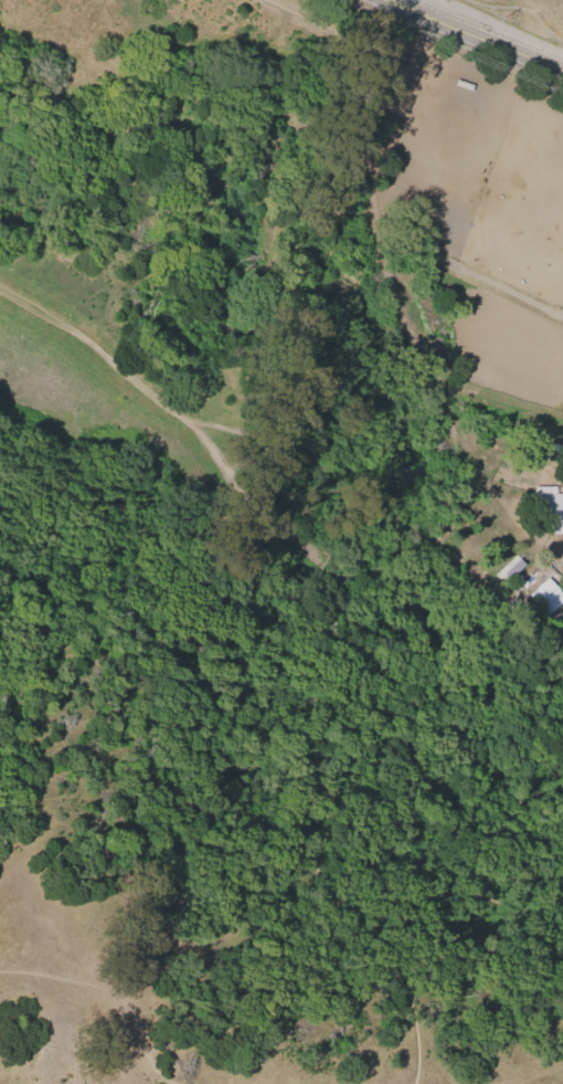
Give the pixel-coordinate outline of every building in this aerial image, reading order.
[(549,493),(562,493),(562,533),(548,534),(546,504),(534,504),(533,486),(549,486),(549,493)] [(546,617),(562,601),(562,595),(546,578),(527,597),(546,617)]
